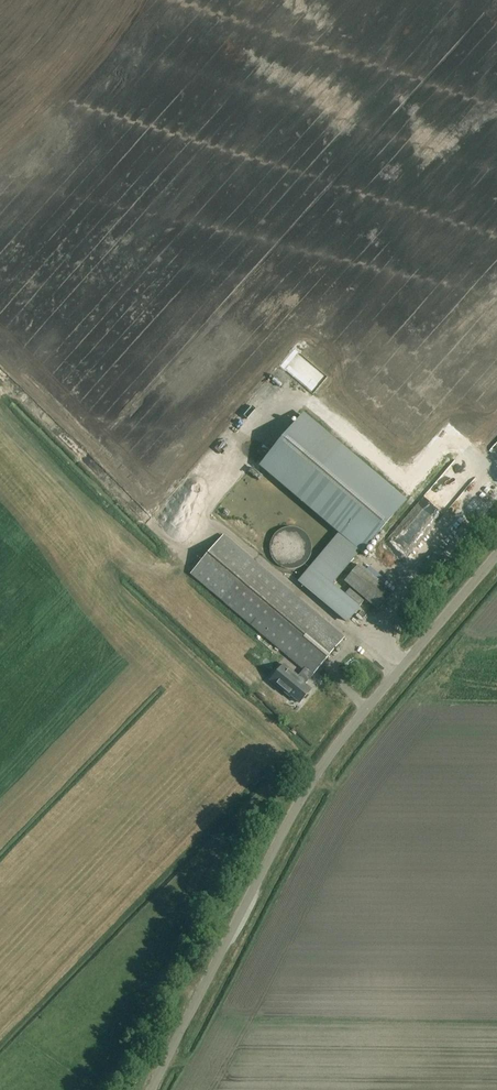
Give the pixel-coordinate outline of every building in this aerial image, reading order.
[(496,447),(496,407),(474,437),(494,452),(496,447)] [(299,583),(345,621),(351,614),(352,615),(359,606),(334,585),(361,552),(364,555),(408,501),(304,414),(260,467),(340,534),(299,583)] [(454,495),(481,466),(467,453),(426,496),(429,499),(426,502),(431,507),(424,514),(430,519),(427,522),(429,524),(455,496),(454,495)] [(469,507),(478,514),(496,489),(496,487),(489,480),(469,507)] [(295,528),(287,528),(280,531),(274,536),(271,543),(270,551),(272,559),(277,565),(284,569),(291,570),(299,568),(306,564),(310,558),(312,551),(311,543),(308,536),(302,531),(295,528)] [(386,551),(396,561),(413,544),(403,534),(386,551)] [(303,684),(342,638),(223,538),(190,576),(302,670),(295,677),(292,674),(279,690),(288,697),(289,696),(297,703),(309,689),(303,684)] [(379,612),(394,594),(359,565),(345,582),(379,612)] [(295,572),(291,575),(296,582),(301,578),(295,572)] [(276,671),(284,678),(295,665),(287,658),(276,671)]
